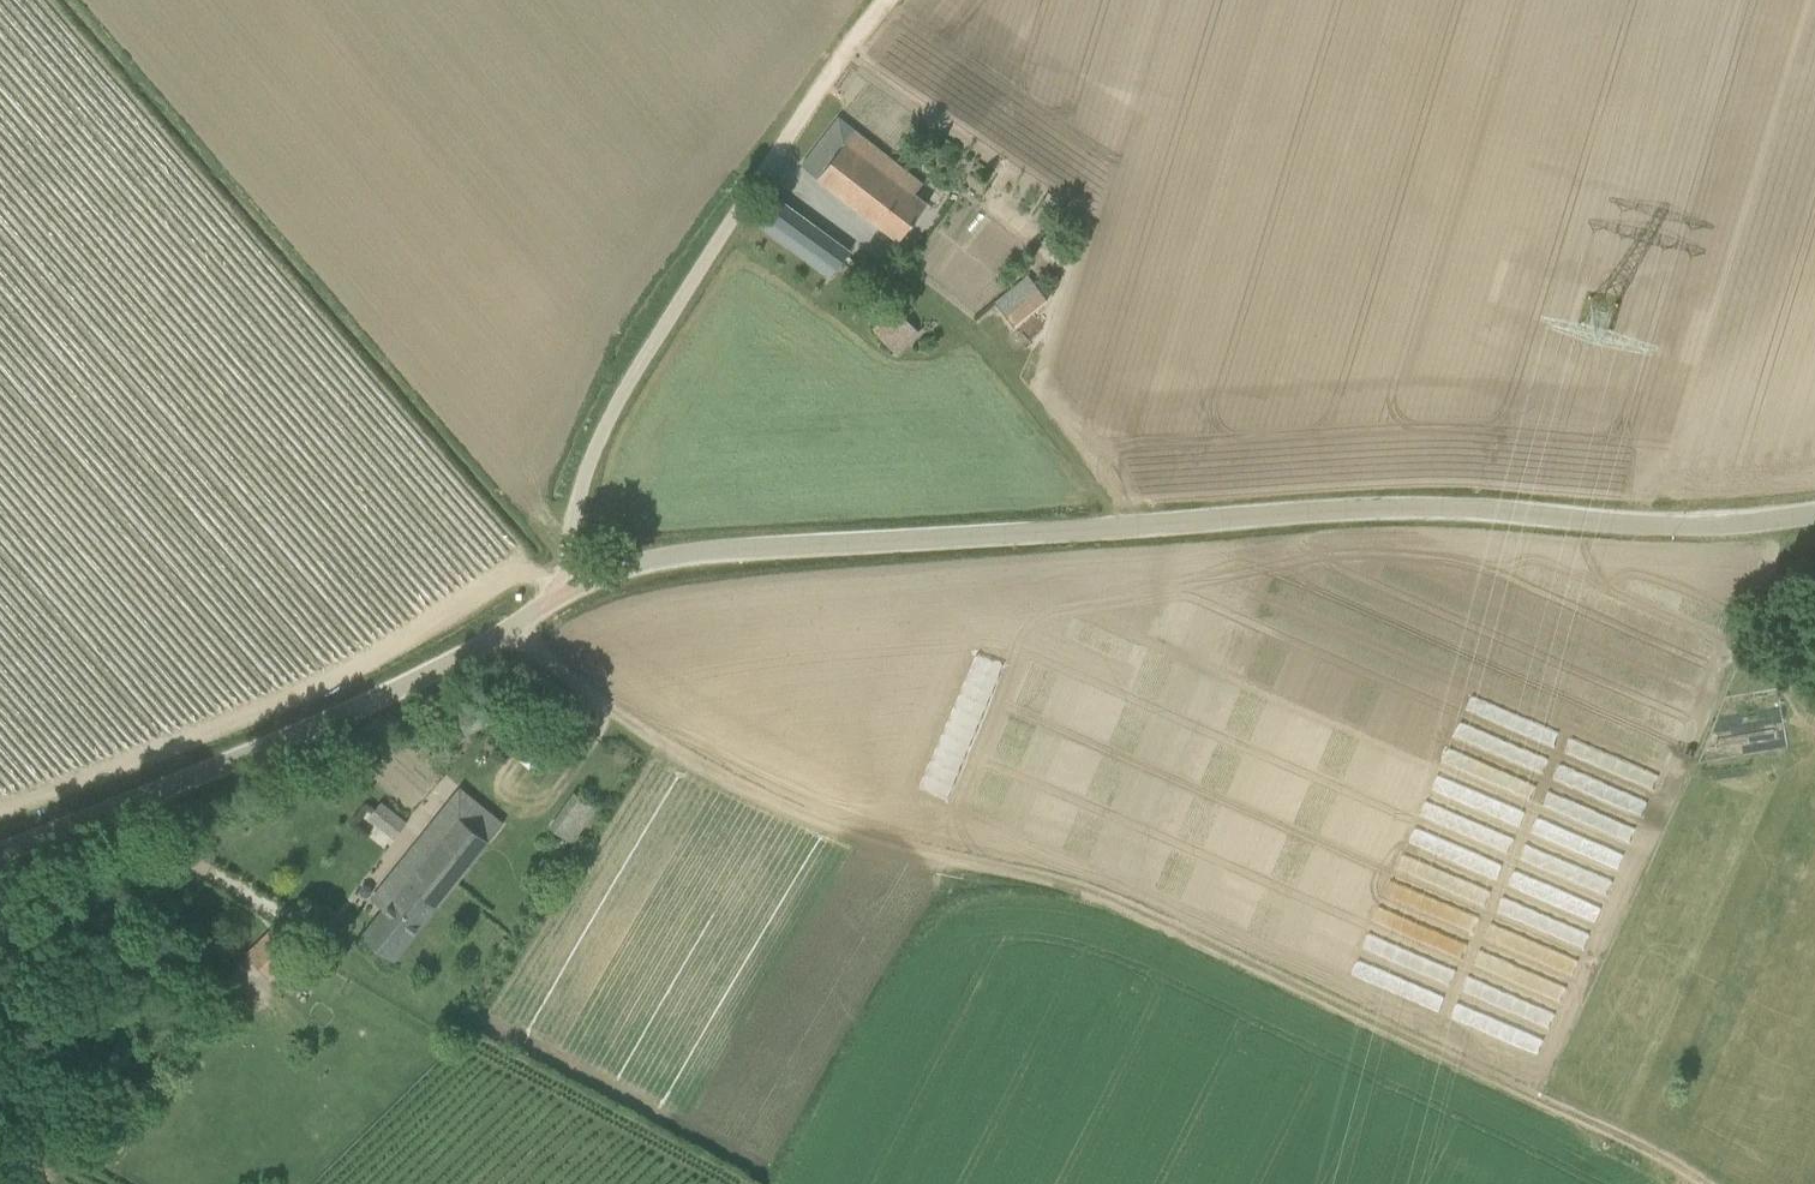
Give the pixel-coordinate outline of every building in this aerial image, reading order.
[(924,183),(839,116),(802,164),(900,240),(928,203),(916,193),(924,183)] [(771,192),(752,218),(831,277),(851,251),(771,192)] [(1049,299),(1029,275),(996,302),(1015,326),(1049,299)] [(899,353),(922,333),(898,307),(875,328),(899,353)] [(480,703),(458,714),(467,731),(489,721),(480,703)] [(395,959),(490,841),(505,822),(461,788),(372,898),(385,908),(363,934),(395,959)] [(371,818),(395,837),(408,820),(385,801),(371,818)]
